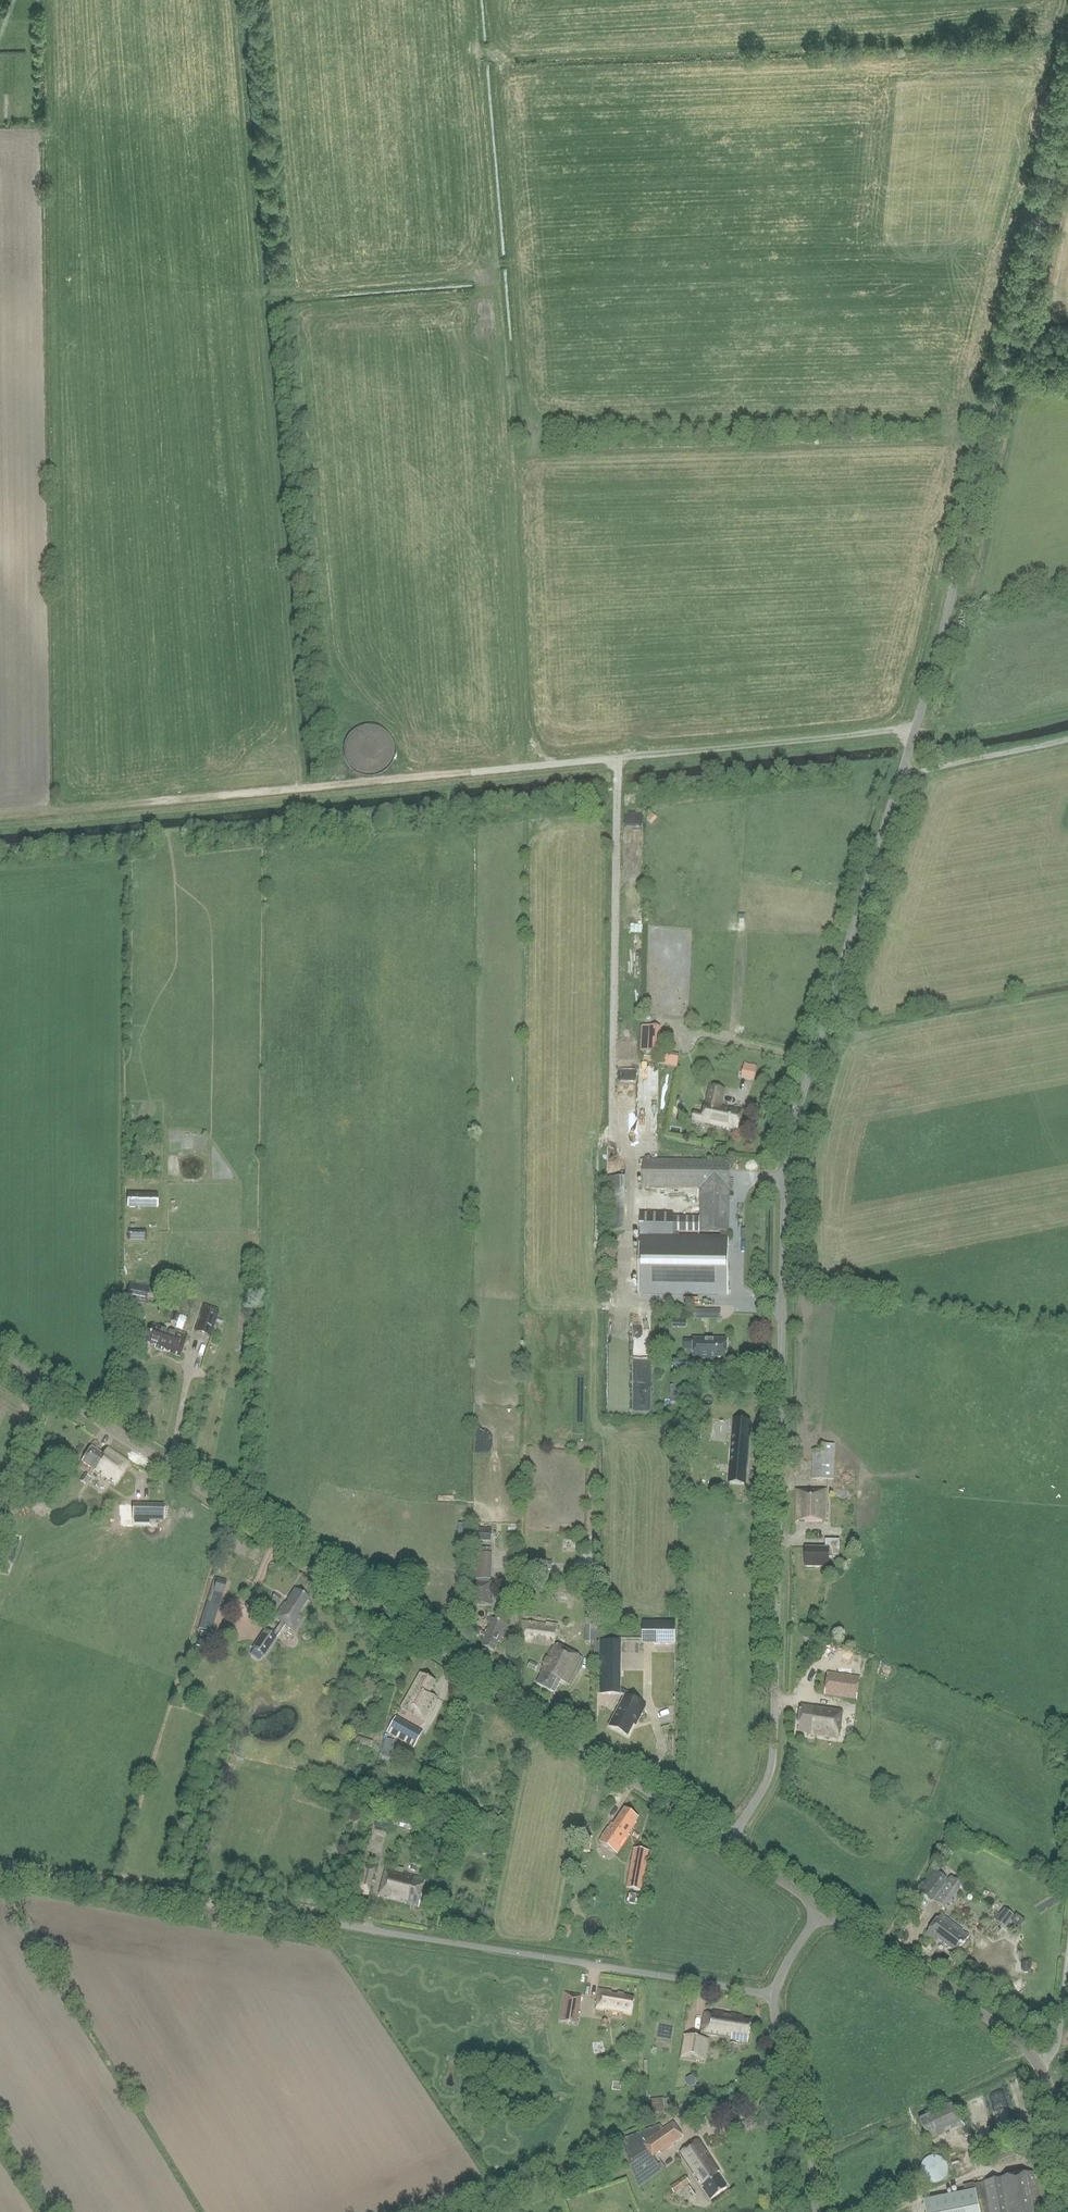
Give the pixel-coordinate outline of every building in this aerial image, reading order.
[(655,823),(660,816),(654,811),(649,818),(655,823)] [(647,1026),(646,1051),(659,1052),(661,1027),(647,1026)] [(668,1054),(666,1064),(681,1067),(683,1057),(668,1054)] [(651,1087),(660,1087),(660,1064),(650,1064),(650,1070),(651,1070),(651,1087)] [(757,1068),(744,1065),(741,1078),(755,1080),(757,1068)] [(704,1105),(703,1113),(694,1111),(692,1120),(738,1129),(741,1111),(719,1107),(723,1089),(710,1086),(706,1105),(704,1105)] [(640,1131),(659,1131),(658,1100),(639,1100),(640,1131)] [(692,1150),(693,1145),(673,1142),(673,1147),(692,1150)] [(644,1161),(643,1188),(697,1189),(700,1189),(700,1209),(700,1217),(673,1217),(673,1213),(640,1213),(640,1235),(639,1235),(638,1293),(728,1294),(730,1162),(644,1161)] [(608,1230),(625,1230),(626,1177),(609,1177),(608,1230)] [(130,1207),(161,1207),(161,1192),(130,1191),(130,1207)] [(129,1231),(129,1239),(146,1239),(146,1231),(129,1231)] [(127,1300),(146,1303),(149,1285),(130,1282),(127,1300)] [(203,1305),(194,1331),(210,1337),(219,1311),(203,1305)] [(694,1309),(694,1319),(721,1319),(721,1309),(694,1309)] [(173,1314),(170,1321),(177,1323),(180,1316),(173,1314)] [(181,1357),(187,1336),(188,1335),(169,1329),(168,1331),(153,1326),(147,1343),(156,1346),(155,1349),(165,1352),(165,1350),(170,1352),(170,1353),(181,1357)] [(703,1360),(708,1360),(708,1362),(718,1362),(718,1360),(718,1357),(729,1357),(729,1339),(695,1339),(695,1362),(703,1362),(703,1360)] [(691,1371),(691,1360),(674,1360),(674,1371),(691,1371)] [(729,1480),(746,1481),(750,1435),(733,1434),(729,1480)] [(822,1450),(812,1450),(812,1479),(834,1479),(835,1444),(822,1444),(822,1450)] [(93,1473),(115,1487),(130,1464),(108,1449),(103,1456),(91,1449),(82,1463),(94,1472),(93,1473)] [(85,1484),(90,1477),(85,1474),(80,1480),(85,1484)] [(826,1516),(828,1516),(828,1489),(796,1489),(796,1522),(826,1521),(826,1516)] [(150,1519),(164,1520),(164,1508),(132,1507),(132,1522),(150,1523),(150,1519)] [(479,1528),(479,1541),(490,1541),(491,1533),(485,1533),(485,1528),(479,1528)] [(839,1558),(840,1540),(825,1540),(825,1548),(806,1548),(805,1567),(829,1567),(829,1558),(839,1558)] [(552,1562),(533,1561),(533,1570),(552,1570),(552,1562)] [(214,1578),(207,1603),(219,1607),(227,1582),(214,1578)] [(475,1606),(491,1605),(491,1583),(475,1583),(475,1606)] [(299,1615),(310,1598),(295,1588),(285,1602),(284,1602),(274,1617),(281,1622),(273,1635),(265,1630),(253,1648),(264,1656),(277,1638),(276,1637),(285,1625),(295,1631),(304,1618),(299,1615)] [(272,1598),(279,1603),(282,1598),(275,1593),(272,1598)] [(490,1618),(484,1633),(481,1631),(482,1630),(475,1627),(473,1633),(480,1635),(480,1634),(483,1635),(479,1645),(494,1651),(500,1635),(505,1637),(509,1626),(490,1618)] [(553,1643),(556,1643),(558,1625),(526,1621),(524,1643),(551,1647),(551,1645),(552,1645),(553,1643)] [(676,1622),(643,1622),(643,1642),(653,1642),(653,1645),(676,1644),(676,1622)] [(201,1632),(196,1646),(206,1649),(210,1634),(201,1632)] [(601,1641),(600,1694),(621,1694),(622,1641),(601,1641)] [(567,1684),(581,1657),(553,1643),(542,1667),(544,1669),(541,1674),(542,1675),(537,1683),(554,1691),(560,1680),(567,1684)] [(825,1695),(857,1699),(860,1677),(828,1672),(825,1695)] [(424,1721),(437,1698),(430,1694),(436,1683),(419,1674),(401,1708),(424,1721)] [(636,1725),(646,1706),(625,1695),(609,1725),(628,1735),(634,1724),(636,1725)] [(842,1711),(801,1705),(798,1731),(807,1733),(806,1734),(838,1738),(842,1711)] [(396,1717),(387,1733),(414,1748),(423,1732),(396,1717)] [(635,1821),(638,1816),(625,1808),(615,1824),(612,1823),(602,1837),(620,1850),(630,1835),(629,1834),(636,1823),(635,1821)] [(635,1849),(629,1879),(636,1881),(634,1890),(641,1891),(648,1852),(635,1849)] [(354,1892),(369,1895),(376,1866),(361,1862),(354,1892)] [(948,1879),(934,1869),(918,1891),(932,1901),(933,1899),(947,1910),(965,1887),(950,1876),(948,1879)] [(386,1870),(380,1899),(419,1907),(425,1879),(386,1870)] [(1005,1909),(997,1920),(1006,1926),(1010,1920),(1020,1928),(1025,1921),(1016,1914),(1015,1916),(1014,1916),(1005,1909)] [(957,1953),(970,1936),(967,1934),(966,1934),(963,1932),(963,1931),(941,1914),(926,1935),(937,1943),(940,1940),(957,1953)] [(1021,1963),(1021,1969),(1024,1973),(1029,1973),(1031,1970),(1031,1963),(1029,1960),(1024,1960),(1021,1963)] [(1014,1986),(1018,1996),(1028,1992),(1024,1982),(1014,1986)] [(632,2016),(635,1999),(624,1998),(625,1994),(619,1993),(618,1997),(612,1996),(613,1992),(599,1990),(596,2010),(632,2016)] [(565,1993),(560,2021),(577,2024),(582,1996),(565,1993)] [(1030,2009),(1024,2018),(1030,2022),(1036,2013),(1030,2009)] [(747,2043),(750,2022),(739,2020),(740,2016),(730,2015),(730,2017),(723,2017),(724,2014),(712,2012),(712,2014),(705,2013),(702,2035),(734,2040),(734,2042),(747,2043)] [(711,2039),(684,2035),(679,2059),(705,2063),(705,2061),(707,2061),(711,2039)] [(730,2043),(729,2051),(736,2052),(737,2044),(730,2043)] [(651,2099),(652,2113),(665,2111),(663,2098),(651,2099)] [(920,2118),(930,2140),(962,2125),(952,2103),(920,2118)] [(660,2153),(683,2137),(672,2122),(664,2128),(661,2125),(621,2140),(628,2162),(630,2161),(639,2188),(665,2168),(661,2163),(659,2165),(653,2156),(659,2152),(660,2153)] [(721,2170),(712,2157),(709,2159),(705,2154),(708,2151),(700,2139),(680,2153),(712,2199),(729,2187),(719,2172),(721,2170)] [(944,2159),(938,2156),(932,2155),(927,2158),(922,2162),(921,2168),(921,2174),(925,2179),(930,2182),(936,2183),(942,2180),(946,2176),(948,2170),(947,2164),(944,2159)] [(999,2180),(965,2186),(966,2193),(925,2201),(927,2211),(1042,2211),(1034,2173),(999,2180)] [(686,2176),(670,2187),(675,2194),(690,2183),(686,2176)]
